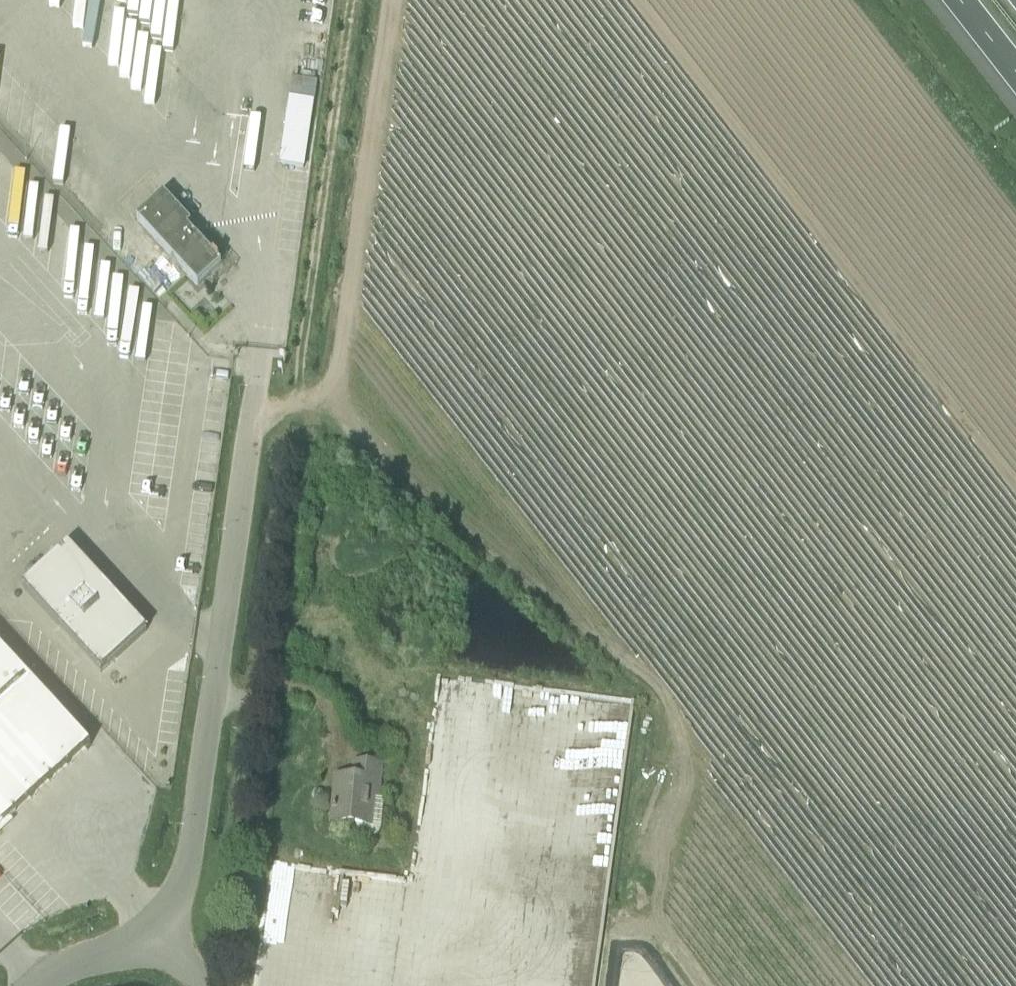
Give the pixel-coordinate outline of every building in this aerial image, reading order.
[(309,168),(319,81),(293,78),(283,165),(309,168)] [(187,229),(191,226),(163,195),(137,220),(197,287),(221,266),(187,229)] [(101,673),(146,632),(69,547),(24,588),(101,673)] [(0,648),(0,817),(84,741),(0,648)] [(334,826),(381,827),(382,762),(354,761),(354,776),(335,775),(334,826)]
